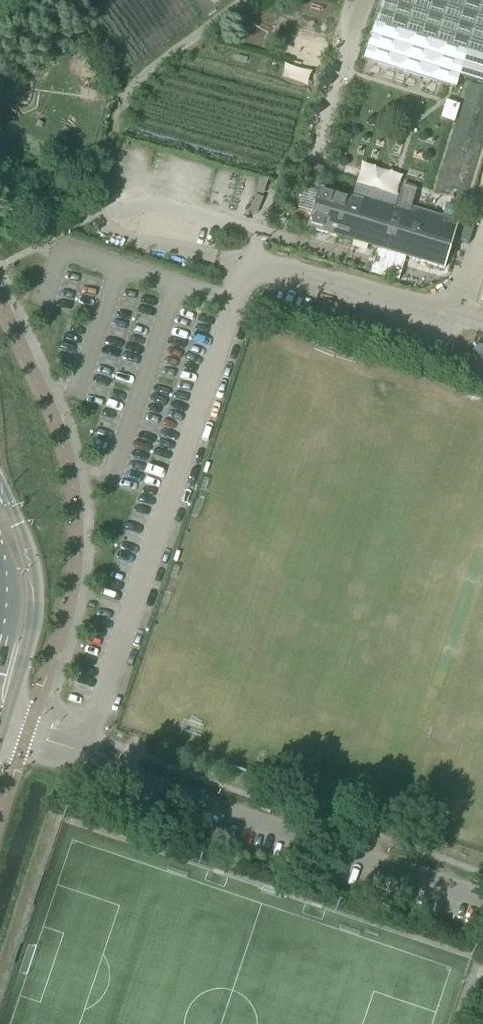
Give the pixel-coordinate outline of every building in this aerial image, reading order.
[(382,1),(374,25),(362,62),(448,87),(452,88),(455,89),(459,78),(482,86),(482,0),(382,0),(382,1)] [(33,49),(20,59),(25,66),(38,56),(33,49)] [(285,78),(308,82),(310,70),(287,66),(285,78)] [(5,99),(12,86),(3,81),(0,85),(0,96),(5,99)] [(437,191),(438,191),(466,200),(482,145),(482,88),(470,83),(437,191)] [(446,100),(443,117),(457,120),(461,103),(446,100)] [(282,189),(250,179),(239,216),(271,224),(282,189)] [(412,210),(410,217),(409,216),(408,217),(395,213),(395,212),(393,212),(393,213),(380,209),(380,208),(378,208),(365,204),(365,203),(363,203),(363,204),(349,199),(350,199),(348,198),(348,199),(334,195),(334,194),(333,194),(319,190),(320,190),(318,190),(317,191),(318,191),(314,204),(313,204),(313,205),(313,206),(311,213),(310,215),(311,215),(307,227),(306,227),(306,229),(307,229),(321,233),(322,234),(322,233),(336,237),(336,238),(337,238),(338,238),(351,242),(353,242),(367,246),(366,247),(368,247),(382,251),(383,251),(397,255),(397,256),(398,256),(398,255),(413,259),(407,282),(436,292),(443,269),(444,270),(444,268),(444,267),(457,225),(458,223),(455,222),(455,223),(442,219),(441,218),(412,210)] [(482,200),(472,197),(466,219),(475,222),(482,200)]
